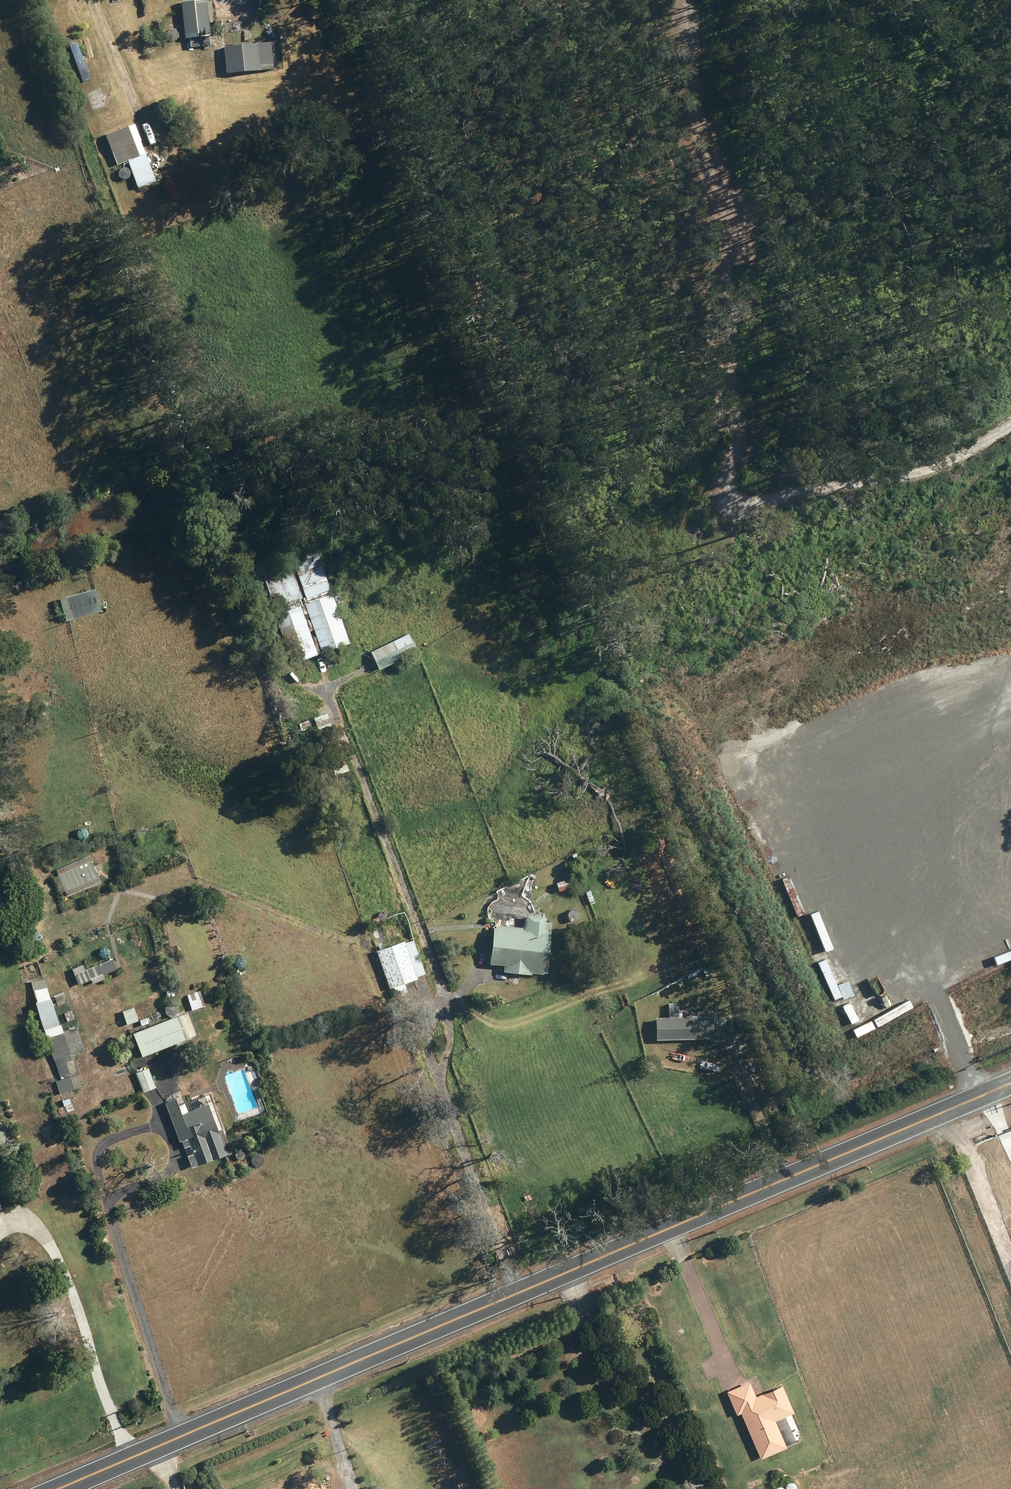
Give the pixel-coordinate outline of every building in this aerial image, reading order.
[(205,0),(179,3),(183,40),(210,37),(205,0)] [(77,43),(68,46),(82,83),(91,80),(77,43)] [(270,43),(222,48),(225,75),(273,70),(270,43)] [(126,127),(103,135),(115,166),(126,162),(137,188),(155,182),(139,142),(140,142),(134,125),(127,127),(126,127)] [(125,181),(117,184),(121,194),(134,189),(131,182),(127,184),(125,181)] [(146,205),(127,213),(130,221),(149,213),(146,205)] [(379,291),(370,292),(372,300),(380,299),(379,291)] [(342,608),(339,600),(340,600),(337,592),(331,594),(313,543),(257,563),(275,613),(273,614),(291,663),(349,643),(337,609),(342,608)] [(94,588),(58,599),(65,621),(100,611),(94,588)] [(408,633),(369,652),(378,670),(416,650),(408,633)] [(323,746),(334,775),(348,770),(334,729),(332,730),(325,712),(312,717),(312,718),(300,722),(303,730),(315,725),(318,735),(319,734),(321,740),(320,740),(322,747),(323,746)] [(88,855),(46,873),(58,900),(100,882),(96,871),(102,869),(99,862),(93,865),(88,855)] [(571,877),(555,882),(558,891),(574,886),(571,877)] [(589,889),(584,892),(588,900),(593,897),(589,889)] [(521,930),(521,927),(494,924),(494,927),(492,927),(488,964),(502,965),(501,971),(530,974),(530,972),(542,974),(542,972),(545,973),(550,922),(545,921),(545,916),(525,914),(523,930),(521,930)] [(403,940),(376,950),(389,988),(417,979),(416,977),(425,974),(412,939),(404,942),(403,940)] [(988,957),(991,966),(1010,959),(1010,949),(988,957)] [(101,975),(115,969),(110,958),(84,969),(82,964),(70,969),(77,985),(90,980),(91,984),(103,979),(101,975)] [(618,964),(613,966),(616,975),(621,973),(618,964)] [(709,965),(701,969),(705,976),(712,972),(709,965)] [(82,1089),(44,980),(30,982),(36,1004),(59,1080),(56,1081),(60,1095),(82,1089)] [(840,999),(850,995),(843,980),(833,985),(840,999)] [(172,989),(165,991),(167,1000),(174,998),(172,989)] [(204,1006),(198,990),(185,995),(191,1010),(204,1006)] [(906,1001),(867,1019),(870,1026),(909,1008),(906,1001)] [(134,1009),(123,1012),(126,1025),(138,1021),(134,1009)] [(180,1014),(131,1033),(141,1057),(196,1035),(187,1012),(180,1015),(180,1014)] [(712,1039),(712,1037),(725,1036),(724,1018),(712,1018),(712,1016),(654,1017),(655,1040),(712,1039)] [(867,1019),(847,1027),(851,1034),(870,1026),(867,1019)] [(147,1068),(134,1073),(142,1093),(155,1088),(147,1068)] [(163,1102),(178,1141),(180,1140),(191,1168),(230,1153),(224,1136),(227,1135),(214,1101),(213,1102),(211,1096),(209,1097),(208,1094),(184,1103),(181,1096),(179,1096),(178,1091),(165,1096),(167,1101),(163,1102)] [(786,1448),(785,1446),(795,1442),(784,1417),(794,1413),(782,1385),(755,1397),(749,1382),(726,1392),(736,1415),(740,1414),(760,1460),(786,1448)]
